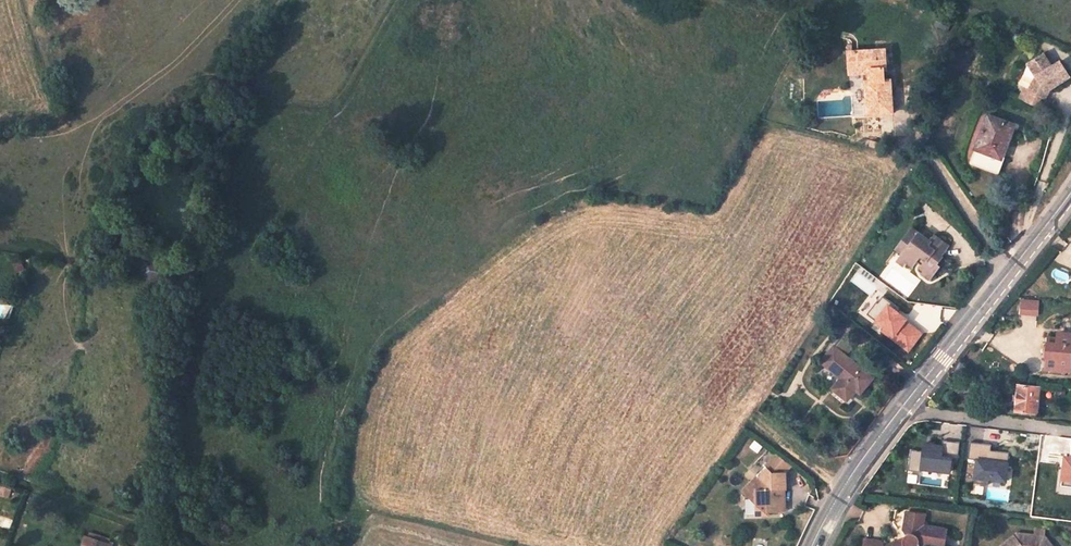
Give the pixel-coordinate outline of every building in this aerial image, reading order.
[(884,47),(847,49),(848,71),(870,69),(871,78),(863,79),(865,111),(892,109),(890,76),(881,77),(880,68),(885,68),(884,47)] [(1046,90),(1069,76),(1060,61),(1054,66),(1045,52),(1029,62),(1037,75),(1030,89),(1047,98),(1048,95),(1046,90)] [(1012,123),(987,114),(969,162),(969,163),(970,163),(970,164),(971,164),(971,165),(972,165),(973,165),(991,173),(999,171),(1004,159),(1003,159),(1003,158),(1002,158),(1002,157),(1001,157),(1000,157),(1012,123)] [(903,247),(910,237),(903,232),(897,241),(903,247)] [(921,245),(910,237),(903,247),(897,241),(890,251),(897,256),(893,261),(904,269),(907,264),(910,266),(913,260),(919,265),(915,270),(927,278),(934,269),(931,267),(936,260),(933,257),(941,248),(926,238),(921,245)] [(172,268),(148,264),(146,275),(169,280),(172,268)] [(1040,314),(1041,299),(1021,299),(1021,314),(1040,314)] [(1053,340),(1044,340),(1044,365),(1068,367),(1070,331),(1054,330),(1053,340)] [(872,381),(833,350),(820,365),(840,381),(832,391),(846,404),(854,393),(859,397),(872,381)] [(1016,385),(1015,398),(1014,410),(1034,411),(1037,386),(1016,385)] [(1052,392),(1057,392),(1056,396),(1065,397),(1065,390),(1052,388),(1052,392)] [(1024,431),(989,433),(990,460),(1011,459),(1011,463),(1025,463),(1024,431)] [(926,450),(910,449),(909,468),(958,470),(959,441),(926,440),(926,450)] [(757,474),(742,492),(764,510),(780,510),(780,500),(789,500),(789,489),(789,471),(781,471),(777,470),(767,463),(757,474)] [(918,545),(922,541),(947,545),(950,526),(924,521),(926,509),(907,506),(904,528),(906,531),(905,531),(905,532),(905,533),(905,534),(905,535),(904,535),(904,536),(904,537),(904,538),(904,539),(904,540),(904,541),(891,545),(918,545)] [(87,527),(80,545),(84,545),(107,545),(107,544),(110,545),(113,536),(87,527)] [(1043,537),(1015,534),(1000,545),(1049,545),(1043,537)]
